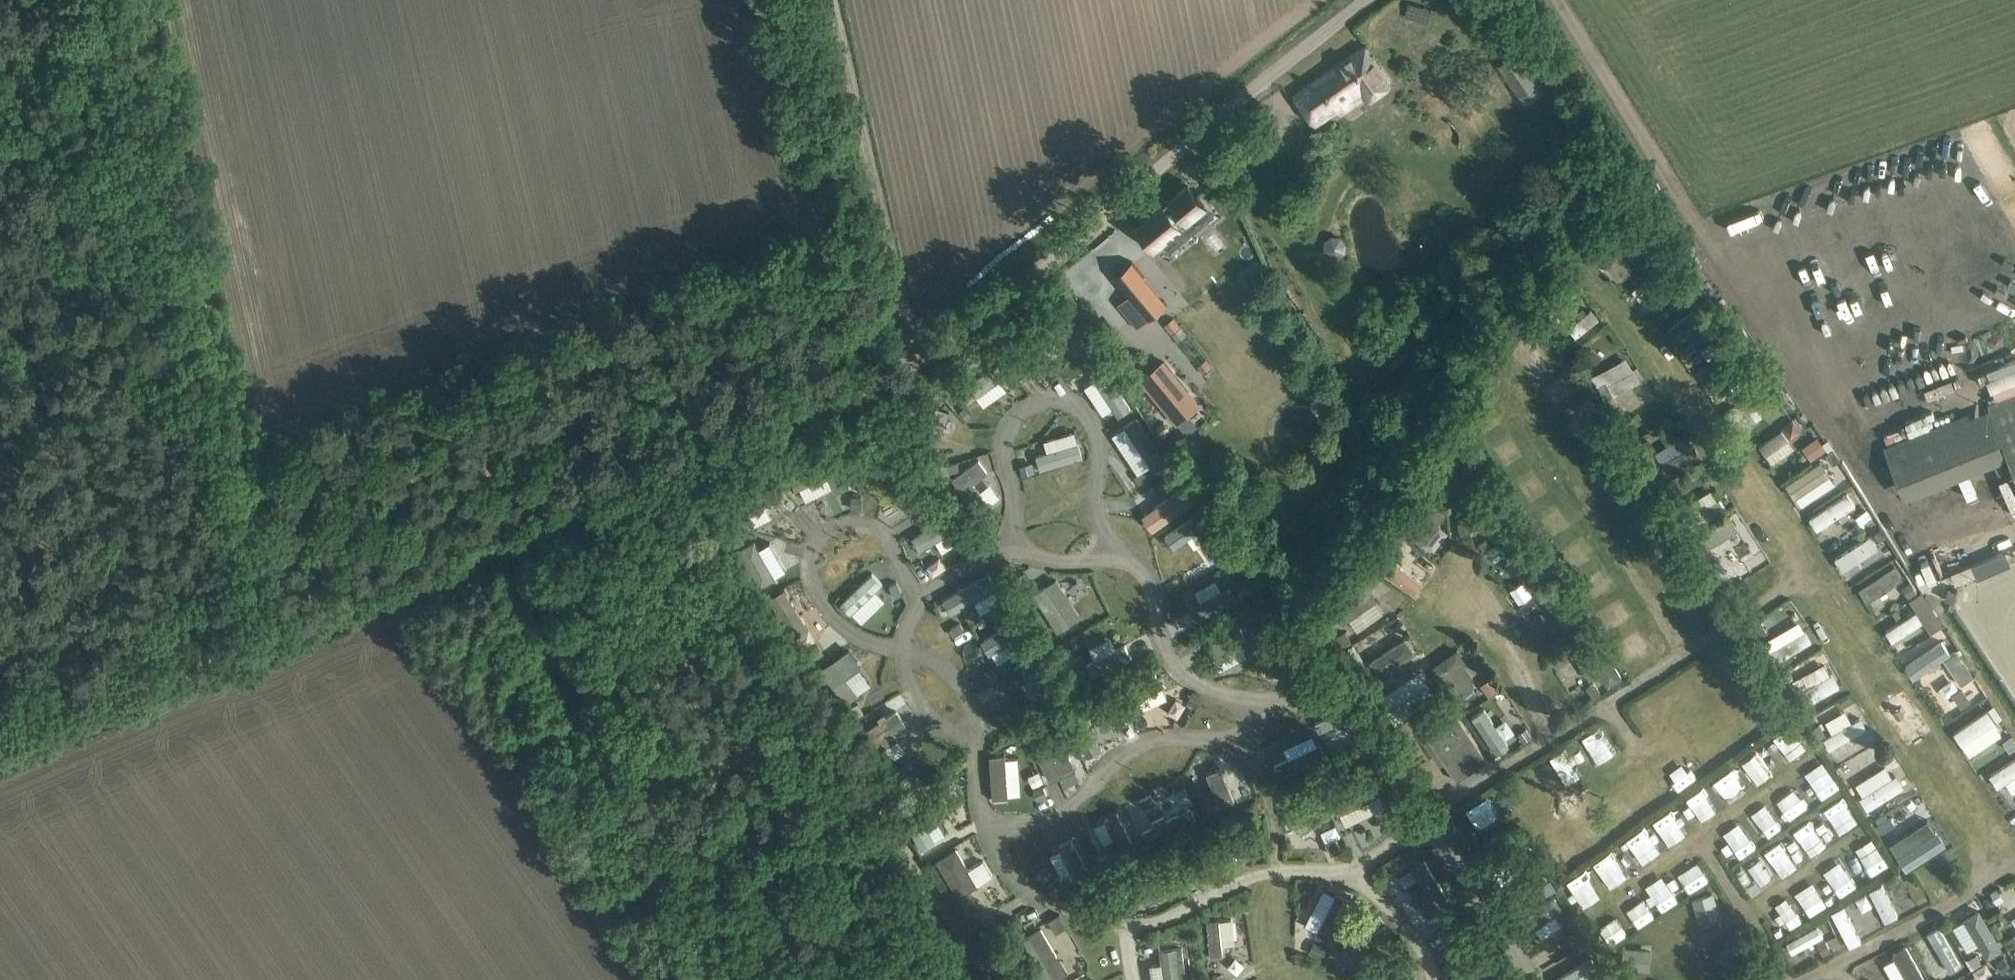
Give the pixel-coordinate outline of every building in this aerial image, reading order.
[(1390,82),(1376,61),(1364,45),(1294,94),(1315,123),(1338,107),(1341,111),(1364,94),(1368,99),(1390,82)] [(1537,80),(1518,52),(1500,65),(1519,93),(1537,80)] [(1190,229),(1212,211),(1189,183),(1141,223),(1158,243),(1184,222),(1190,229)] [(1618,228),(1592,258),(1605,269),(1631,240),(1618,228)] [(1167,303),(1132,260),(1114,275),(1130,294),(1119,303),(1139,326),(1167,303)] [(1638,299),(1648,293),(1653,301),(1674,288),(1660,266),(1629,284),(1638,299)] [(1566,325),(1575,336),(1600,317),(1591,306),(1566,325)] [(1663,326),(1673,343),(1694,331),(1684,314),(1663,326)] [(1612,394),(1638,382),(1626,356),(1590,373),(1596,384),(1605,380),(1612,394)] [(1177,422),(1199,403),(1164,360),(1142,379),(1177,422)] [(1992,390),(1995,398),(2014,390),(2014,382),(2013,382),(1992,390)] [(1995,398),(1987,401),(2014,473),(2014,390),(1995,398)] [(1807,488),(1813,497),(1837,482),(1823,458),(1783,481),(1792,496),(1807,488)] [(1697,523),(1726,506),(1713,485),(1685,502),(1697,523)] [(1815,530),(1855,505),(1846,490),(1806,516),(1815,530)] [(1394,523),(1420,542),(1444,510),(1418,491),(1394,523)] [(1872,528),(1885,519),(1870,496),(1856,504),(1872,528)] [(1701,531),(1714,549),(1739,531),(1726,513),(1701,531)] [(1399,539),(1378,560),(1397,578),(1418,557),(1399,539)] [(1203,576),(1205,582),(1214,578),(1198,544),(1174,555),(1187,584),(1203,576)] [(1906,574),(1917,569),(1909,549),(1898,554),(1906,574)] [(1865,599),(1901,577),(1893,562),(1856,584),(1865,599)] [(1059,630),(1081,617),(1056,576),(1034,590),(1059,630)] [(1520,603),(1534,593),(1524,578),(1509,589),(1520,603)] [(1947,586),(1944,597),(1954,600),(1957,589),(1947,586)] [(1372,588),(1337,601),(1348,630),(1383,616),(1372,588)] [(1884,629),(1891,641),(1907,631),(1900,620),(1884,629)] [(1781,642),(1775,634),(1763,642),(1775,662),(1812,639),(1804,627),(1781,642)] [(1376,675),(1416,652),(1405,633),(1386,644),(1379,631),(1358,643),(1376,675)] [(1913,678),(1949,651),(1939,638),(1903,664),(1913,678)] [(1223,640),(1188,653),(1204,695),(1238,683),(1223,640)] [(830,670),(856,652),(849,642),(823,660),(830,670)] [(1453,668),(1467,659),(1458,646),(1431,664),(1454,699),(1468,690),(1453,668)] [(1599,690),(1622,672),(1602,646),(1579,664),(1599,690)] [(840,692),(862,676),(853,664),(831,680),(840,692)] [(1809,702),(1839,686),(1831,671),(1801,687),(1809,702)] [(1153,728),(1166,724),(1150,682),(1137,686),(1153,728)] [(1488,760),(1460,717),(1468,712),(1461,701),(1452,705),(1448,699),(1417,720),(1457,780),(1488,760)] [(1494,748),(1514,735),(1495,706),(1474,719),(1494,748)] [(1978,733),(1985,743),(2001,733),(1985,709),(1950,731),(1959,745),(1978,733)] [(1763,727),(1761,710),(1747,712),(1750,729),(1763,727)] [(1096,756),(1108,749),(1088,713),(1075,720),(1096,756)] [(1860,715),(1821,735),(1828,748),(1867,727),(1860,715)] [(1747,759),(1756,772),(1780,756),(1771,743),(1747,759)] [(1234,774),(1250,762),(1238,746),(1222,758),(1234,774)] [(1005,797),(1030,786),(1013,747),(988,758),(1005,797)] [(1988,772),(2012,808),(2006,812),(2012,822),(2014,820),(2014,755),(1988,772)] [(1672,790),(1689,780),(1679,763),(1662,773),(1672,790)] [(1732,766),(1715,779),(1727,795),(1744,782),(1732,766)] [(1866,811),(1905,788),(1895,772),(1856,795),(1866,811)] [(1330,796),(1337,812),(1382,791),(1374,775),(1330,796)] [(1694,818),(1714,811),(1706,789),(1686,796),(1694,818)] [(1283,808),(1292,831),(1330,817),(1321,794),(1283,808)] [(905,808),(923,843),(947,831),(929,796),(905,808)] [(1777,799),(1758,811),(1771,830),(1790,818),(1777,799)] [(1888,835),(1898,865),(1942,850),(1932,820),(1888,835)] [(1319,828),(1329,853),(1344,847),(1334,822),(1319,828)] [(1742,824),(1727,835),(1738,852),(1754,841),(1742,824)] [(954,847),(935,858),(957,897),(959,896),(970,915),(1014,891),(1003,871),(995,876),(984,856),(965,866),(954,847)] [(1417,858),(1397,873),(1426,914),(1447,900),(1417,858)] [(2014,903),(2014,879),(1997,889),(2008,907),(2014,903)] [(1882,881),(1867,887),(1881,922),(1897,916),(1882,881)] [(1320,887),(1302,925),(1327,937),(1345,898),(1320,887)] [(1692,895),(1699,923),(1720,918),(1713,890),(1692,895)] [(1534,925),(1542,937),(1572,918),(1555,892),(1515,918),(1524,931),(1534,925)] [(1205,917),(1206,954),(1233,953),(1232,916),(1205,917)] [(1788,952),(1824,935),(1818,922),(1782,940),(1788,952)] [(1947,972),(1960,964),(1937,923),(1924,930),(1947,972)] [(1066,973),(1049,934),(1025,945),(1041,979),(1051,979),(1066,973)] [(1893,979),(1923,979),(1903,942),(1889,950),(1892,955),(1883,960),(1893,979)] [(1152,979),(1181,979),(1175,945),(1158,947),(1160,961),(1149,963),(1152,979)] [(1623,945),(1620,965),(1645,969),(1649,949),(1623,945)] [(2007,954),(1986,959),(1990,975),(2011,970),(2007,954)] [(1584,966),(1569,979),(1597,979),(1584,966)]
